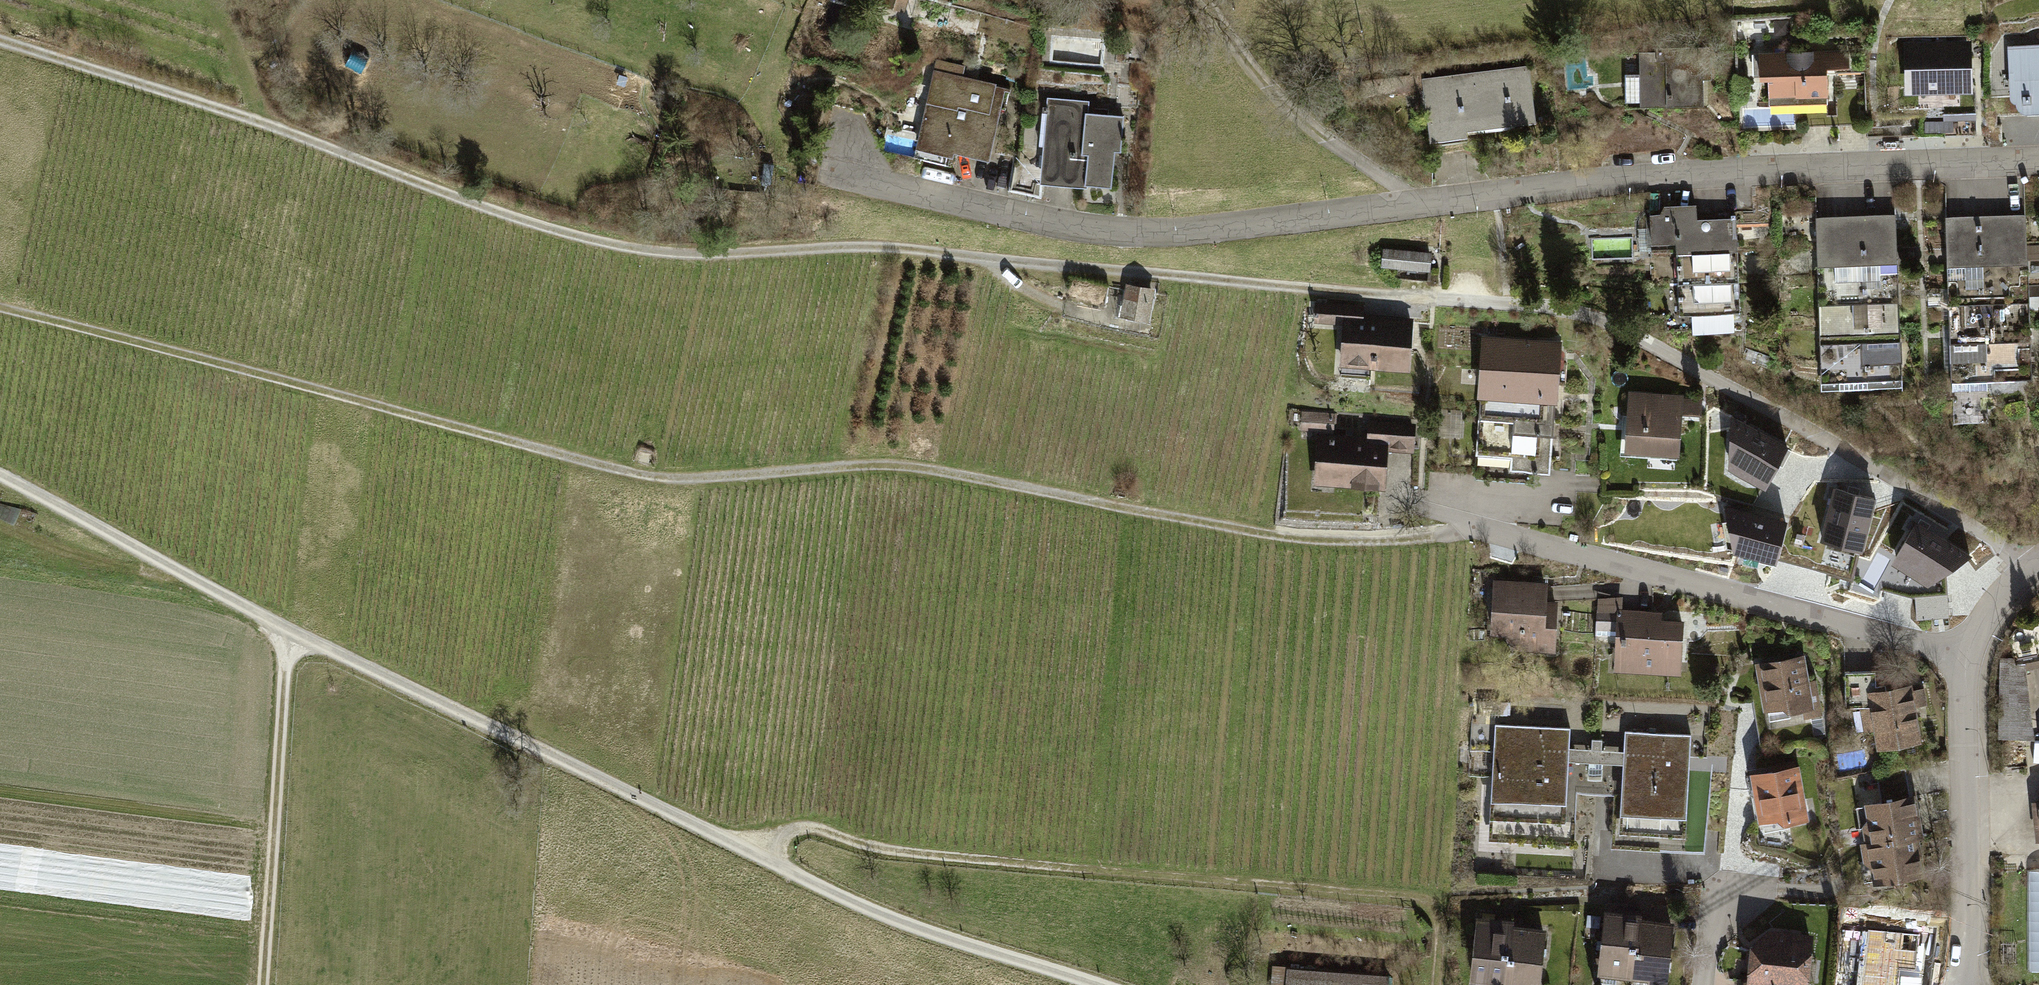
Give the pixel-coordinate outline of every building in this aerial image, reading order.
[(881,7),(905,14),(910,0),(884,0),(881,7)] [(1903,95),(1972,93),(1971,40),(1902,41),(1903,95)] [(2007,46),(2009,98),(2011,102),(2015,104),(2015,107),(2018,110),(2021,112),(2025,113),(2038,112),(2038,44),(2007,46)] [(1641,105),(1704,104),(1703,78),(1712,78),(1711,46),(1656,47),(1656,51),(1640,51),(1641,105)] [(1769,104),(1830,102),(1828,67),(1850,66),(1849,50),(1760,54),(1761,80),(1768,80),(1769,104)] [(952,152),(988,160),(1000,109),(1005,110),(1010,89),(994,85),(995,83),(963,75),(965,66),(936,59),(916,141),(915,148),(951,156),(952,152)] [(1467,131),(1536,122),(1529,65),(1425,77),(1422,78),(1423,89),(1430,141),(1467,137),(1467,131)] [(1359,97),(1423,89),(1422,78),(1425,77),(1424,69),(1409,71),(1410,74),(1357,81),(1359,97)] [(1087,185),(1111,187),(1114,150),(1120,151),(1123,115),(1087,112),(1088,101),(1047,97),(1039,183),(1087,188),(1087,185)] [(1680,315),(1741,313),(1737,217),(1697,219),(1697,204),(1665,206),(1660,213),(1650,213),(1652,243),(1677,242),(1680,315)] [(1987,381),(2031,380),(2025,213),(1944,216),(1950,391),(1987,390),(1987,381)] [(1820,390),(1901,387),(1894,214),(1814,217),(1820,390)] [(1429,280),(1432,252),(1383,248),(1381,266),(1398,268),(1397,277),(1429,280)] [(1119,315),(1148,321),(1154,288),(1125,282),(1119,315)] [(1339,366),(1410,371),(1414,317),(1364,314),(1365,305),(1315,301),(1313,323),(1342,325),(1339,366)] [(1698,330),(1698,343),(1739,342),(1739,328),(1698,330)] [(1534,472),(1551,474),(1555,403),(1558,403),(1562,340),(1482,335),(1477,397),(1480,397),(1475,479),(1533,482),(1534,472)] [(1625,452),(1680,456),(1683,415),(1702,416),(1703,399),(1684,397),(1684,394),(1629,391),(1625,452)] [(1313,485),(1385,490),(1388,451),(1414,453),(1416,423),(1368,420),(1366,435),(1333,433),(1335,413),(1301,411),(1300,430),(1317,431),(1313,485)] [(1824,537),(1898,523),(1892,488),(1876,491),(1873,472),(1728,498),(1732,522),(1734,522),(1736,535),(1752,532),(1756,549),(1785,543),(1787,553),(1826,546),(1824,537)] [(1917,620),(1950,618),(1947,573),(1914,576),(1917,620)] [(1513,649),(1556,651),(1558,600),(1547,599),(1548,582),(1493,579),(1491,633),(1504,634),(1513,649)] [(1613,671),(1682,674),(1684,619),(1662,618),(1662,611),(1622,609),(1622,596),(1598,598),(1595,635),(1615,637),(1613,671)] [(2016,629),(2010,639),(2015,664),(2024,663),(2038,660),(2038,624),(2016,629)] [(1803,720),(1824,716),(1817,679),(1811,680),(1806,653),(1755,662),(1764,712),(1784,708),(1790,713),(1802,711),(1803,720)] [(2013,659),(2000,658),(1997,739),(2034,740),(2024,663),(2015,664),(2013,659)] [(1877,686),(1876,672),(1846,672),(1846,707),(1869,707),(1870,707),(1868,692),(1887,688),(1886,684),(1877,686)] [(1878,751),(1924,742),(1917,708),(1928,706),(1925,688),(1914,690),(1913,684),(1887,688),(1868,692),(1870,707),(1869,707),(1861,709),(1865,732),(1875,730),(1878,751)] [(1490,841),(1574,846),(1577,793),(1594,794),(1595,774),(1587,774),(1588,761),(1568,760),(1568,748),(1569,729),(1495,725),(1490,841)] [(1612,848),(1686,851),(1692,736),(1626,732),(1624,752),(1623,763),(1604,762),(1603,775),(1595,774),(1594,794),(1614,795),(1612,848)] [(1623,763),(1624,752),(1602,750),(1602,739),(1592,739),(1591,749),(1568,748),(1568,760),(1588,761),(1587,774),(1595,774),(1603,775),(1604,762),(1623,763)] [(1786,825),(1811,820),(1800,764),(1750,773),(1759,823),(1779,820),(1786,825)] [(1921,839),(1926,838),(1918,794),(1865,803),(1868,819),(1863,826),(1866,842),(1861,842),(1864,862),(1872,868),(1875,884),(1927,875),(1921,839)] [(2027,871),(2028,972),(2038,972),(2038,870),(2027,871)] [(1654,984),(1668,984),(1675,922),(1643,918),(1643,914),(1604,910),(1598,975),(1649,981),(1648,984),(1654,984)] [(1547,929),(1513,925),(1513,921),(1476,917),(1468,983),(1487,984),(1540,984),(1547,929)] [(1815,934),(1768,929),(1751,947),(1747,984),(1809,984),(1815,934)] [(1390,975),(1272,966),(1270,984),(1389,984),(1390,975)]
